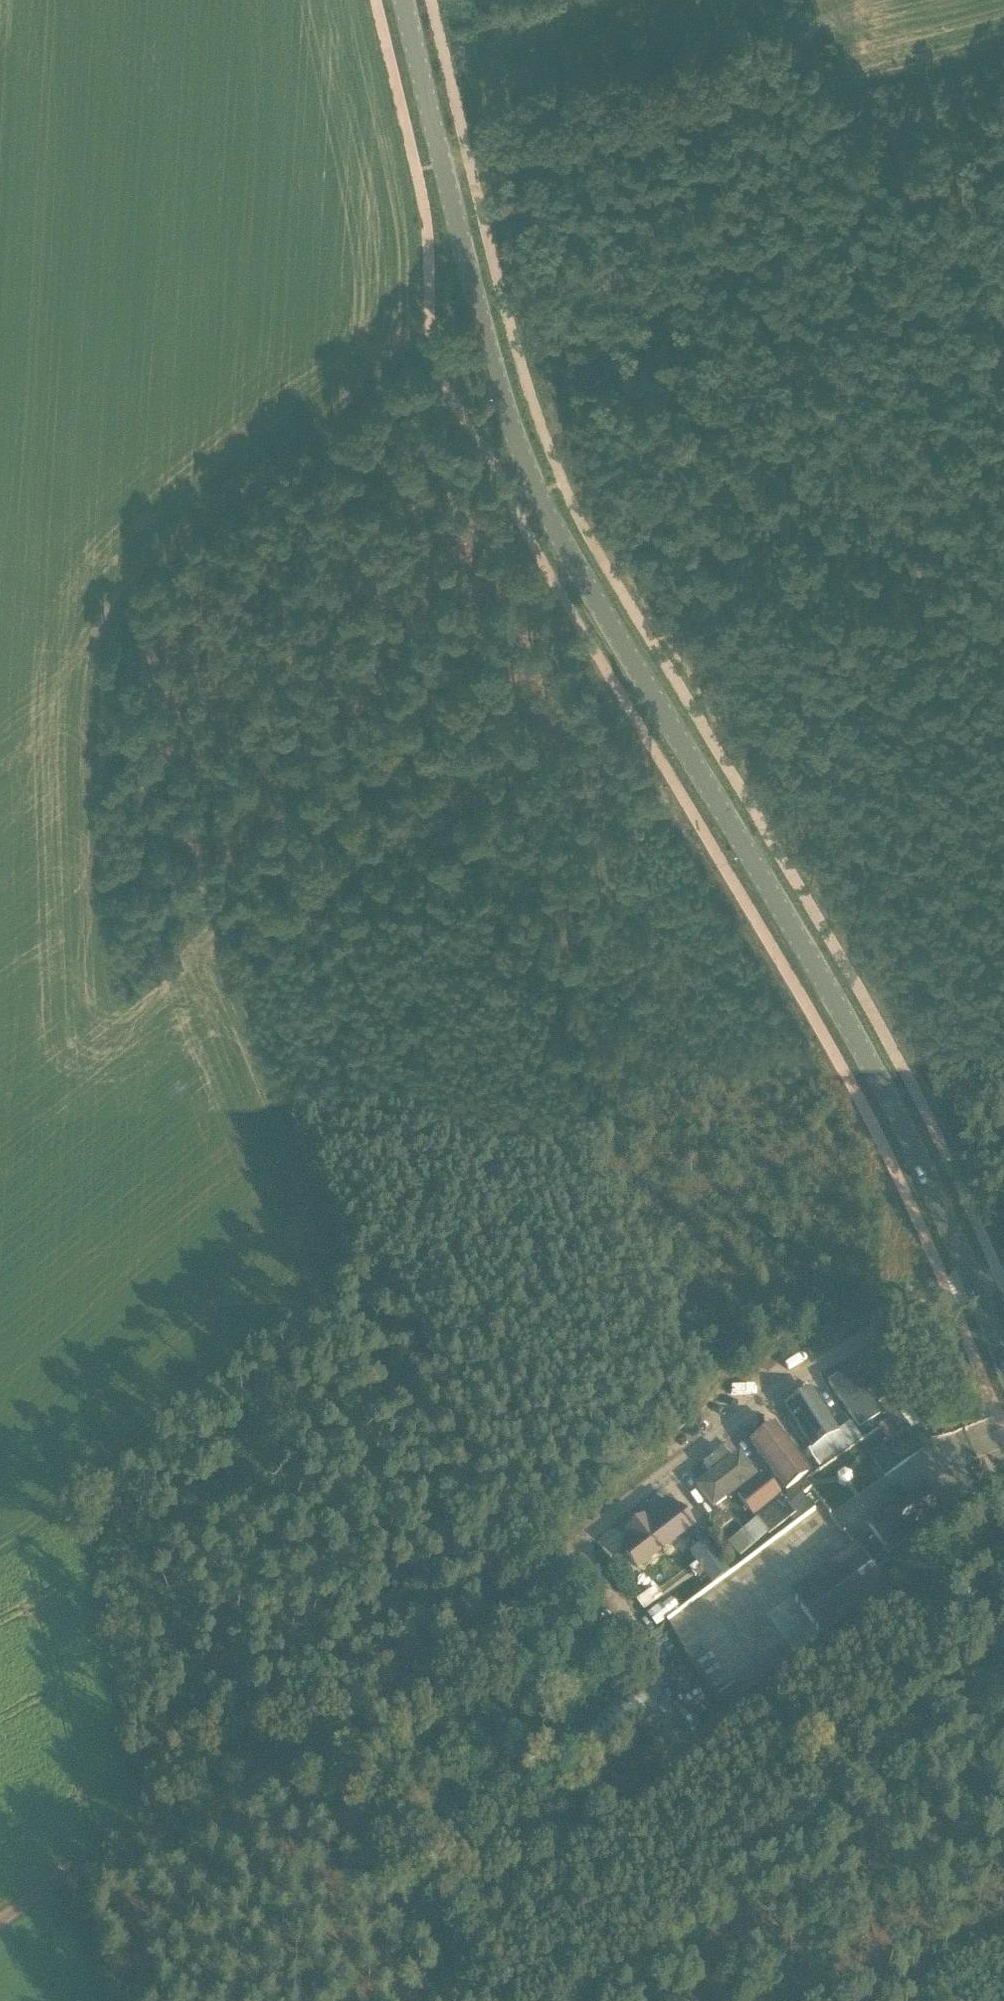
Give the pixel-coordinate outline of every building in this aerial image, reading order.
[(828,1383),(859,1429),(881,1414),(850,1368),(828,1383)] [(783,1406),(812,1451),(839,1434),(810,1389),(783,1406)] [(888,1441),(867,1456),(882,1478),(922,1451),(907,1430),(920,1421),(909,1405),(898,1413),(886,1397),(877,1403),(888,1420),(878,1427),(888,1441)] [(808,1474),(773,1427),(751,1444),(786,1491),(808,1474)] [(711,1474),(696,1485),(713,1509),(757,1477),(739,1452),(729,1460),(722,1450),(703,1464),(711,1474)] [(754,1520),(725,1543),(737,1559),(794,1514),(762,1474),(735,1496),(754,1520)] [(888,1554),(941,1516),(940,1515),(921,1489),(868,1526),(888,1554)] [(621,1554),(634,1570),(693,1525),(680,1508),(650,1531),(642,1519),(626,1531),(635,1543),(621,1554)] [(693,1535),(701,1545),(731,1521),(724,1511),(693,1535)] [(789,1595),(821,1637),(822,1638),(885,1590),(872,1572),(887,1561),(868,1536),(789,1595)] [(704,1544),(690,1555),(713,1585),(727,1574),(704,1544)] [(646,1584),(635,1592),(646,1608),(657,1600),(646,1584)] [(688,1585),(681,1591),(686,1598),(694,1592),(688,1585)]
